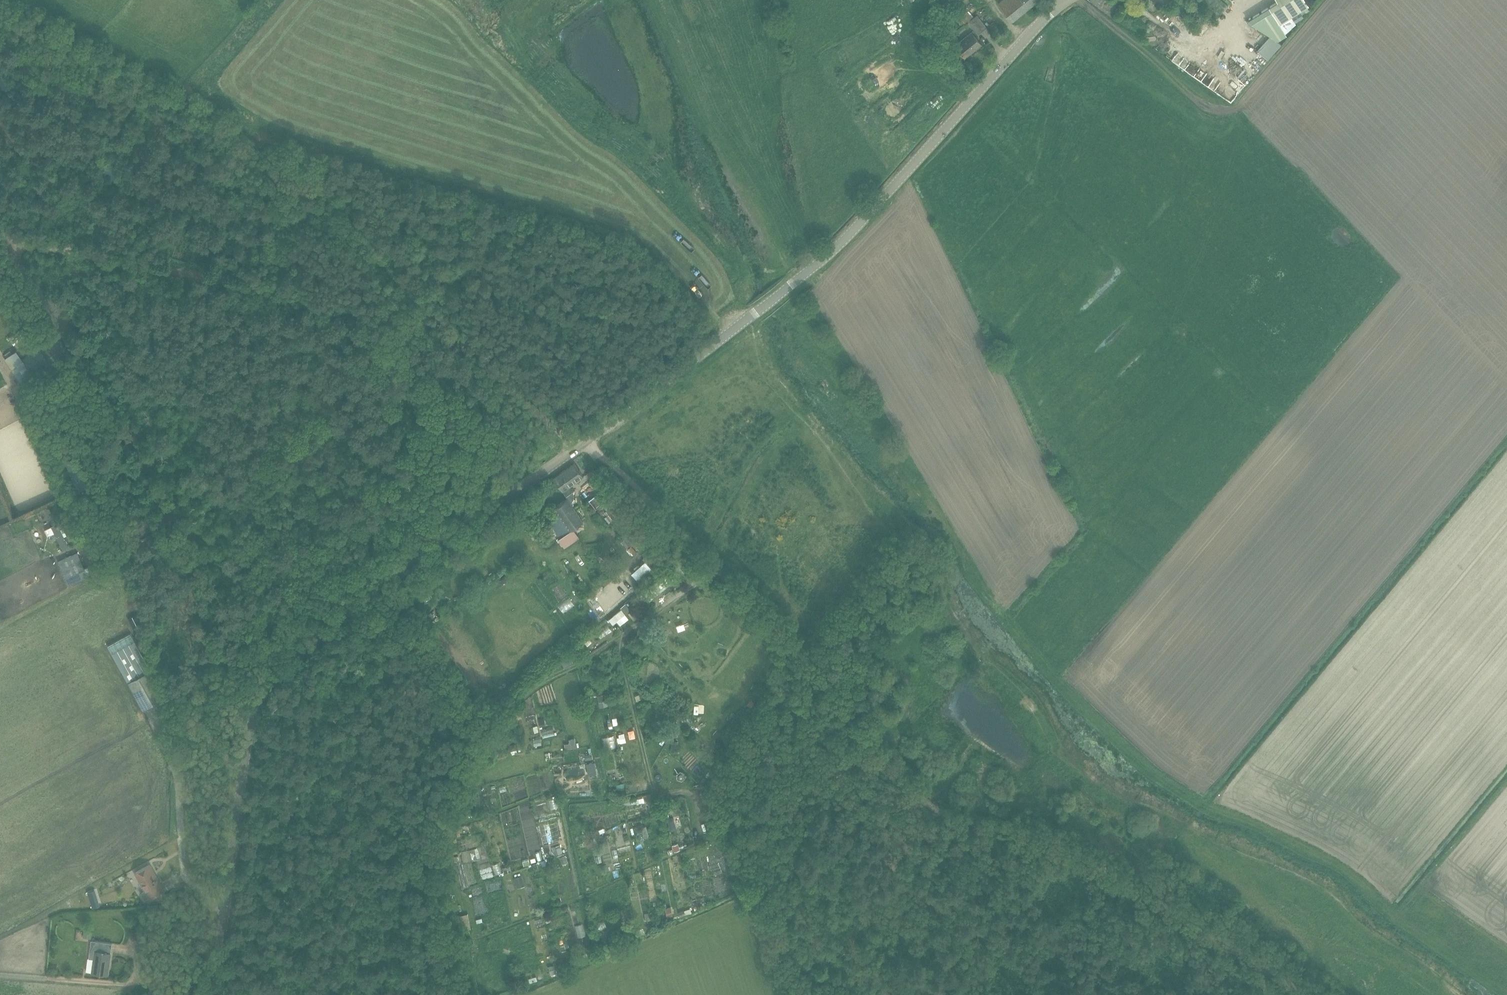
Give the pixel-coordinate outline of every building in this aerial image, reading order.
[(1012,21),(1038,0),(1003,0),(998,4),(1012,21)] [(1277,2),(1248,20),(1278,41),(1286,36),(1279,24),(1292,17),(1309,6),(1305,0),(1276,0),(1277,2)] [(979,34),(987,28),(977,16),(969,22),(979,34)] [(889,38),(902,29),(897,22),(885,30),(889,38)] [(955,45),(959,50),(965,58),(981,45),(971,32),(955,45)] [(1193,51),(1184,60),(1187,64),(1197,54),(1193,51)] [(1208,69),(1213,65),(1217,69),(1223,63),(1214,54),(1203,64),(1208,69)] [(1220,84),(1228,90),(1230,89),(1238,95),(1246,86),(1227,70),(1222,76),(1225,78),(1220,84)] [(44,344),(21,361),(10,368),(20,384),(32,376),(36,383),(59,367),(55,360),(68,350),(61,340),(57,340),(47,347),(44,344)] [(66,463),(78,489),(87,485),(76,459),(66,463)] [(574,463),(553,478),(568,498),(554,507),(561,516),(551,523),(561,537),(584,521),(571,503),(572,502),(572,501),(573,501),(573,499),(574,499),(574,498),(574,496),(574,495),(573,493),(572,492),(574,491),(570,486),(583,476),(579,470),(580,470),(579,468),(578,469),(574,463)] [(607,484),(588,498),(596,509),(615,495),(607,484)] [(621,535),(630,545),(636,540),(627,530),(621,535)] [(563,553),(569,549),(563,541),(557,545),(563,553)] [(81,569),(63,576),(68,590),(86,583),(81,569)] [(173,590),(157,593),(157,594),(152,595),(154,603),(158,602),(175,599),(173,590)] [(612,630),(625,619),(620,614),(608,625),(612,630)] [(108,646),(143,709),(166,697),(150,669),(151,669),(132,633),(108,646)] [(569,769),(569,778),(579,778),(579,768),(569,769)] [(680,832),(681,843),(690,842),(689,831),(680,832)] [(141,894),(144,900),(159,893),(155,886),(160,883),(150,864),(135,873),(145,891),(141,894)] [(538,875),(547,872),(546,866),(536,869),(538,875)] [(473,898),(467,900),(470,909),(486,904),(485,901),(475,904),(473,898)] [(547,927),(535,930),(537,935),(548,932),(547,927)] [(593,932),(596,937),(606,933),(604,928),(593,932)] [(110,962),(111,953),(107,952),(108,943),(112,944),(112,943),(91,940),(89,958),(94,959),(92,972),(108,974),(109,965),(108,965),(109,962),(110,962)]
